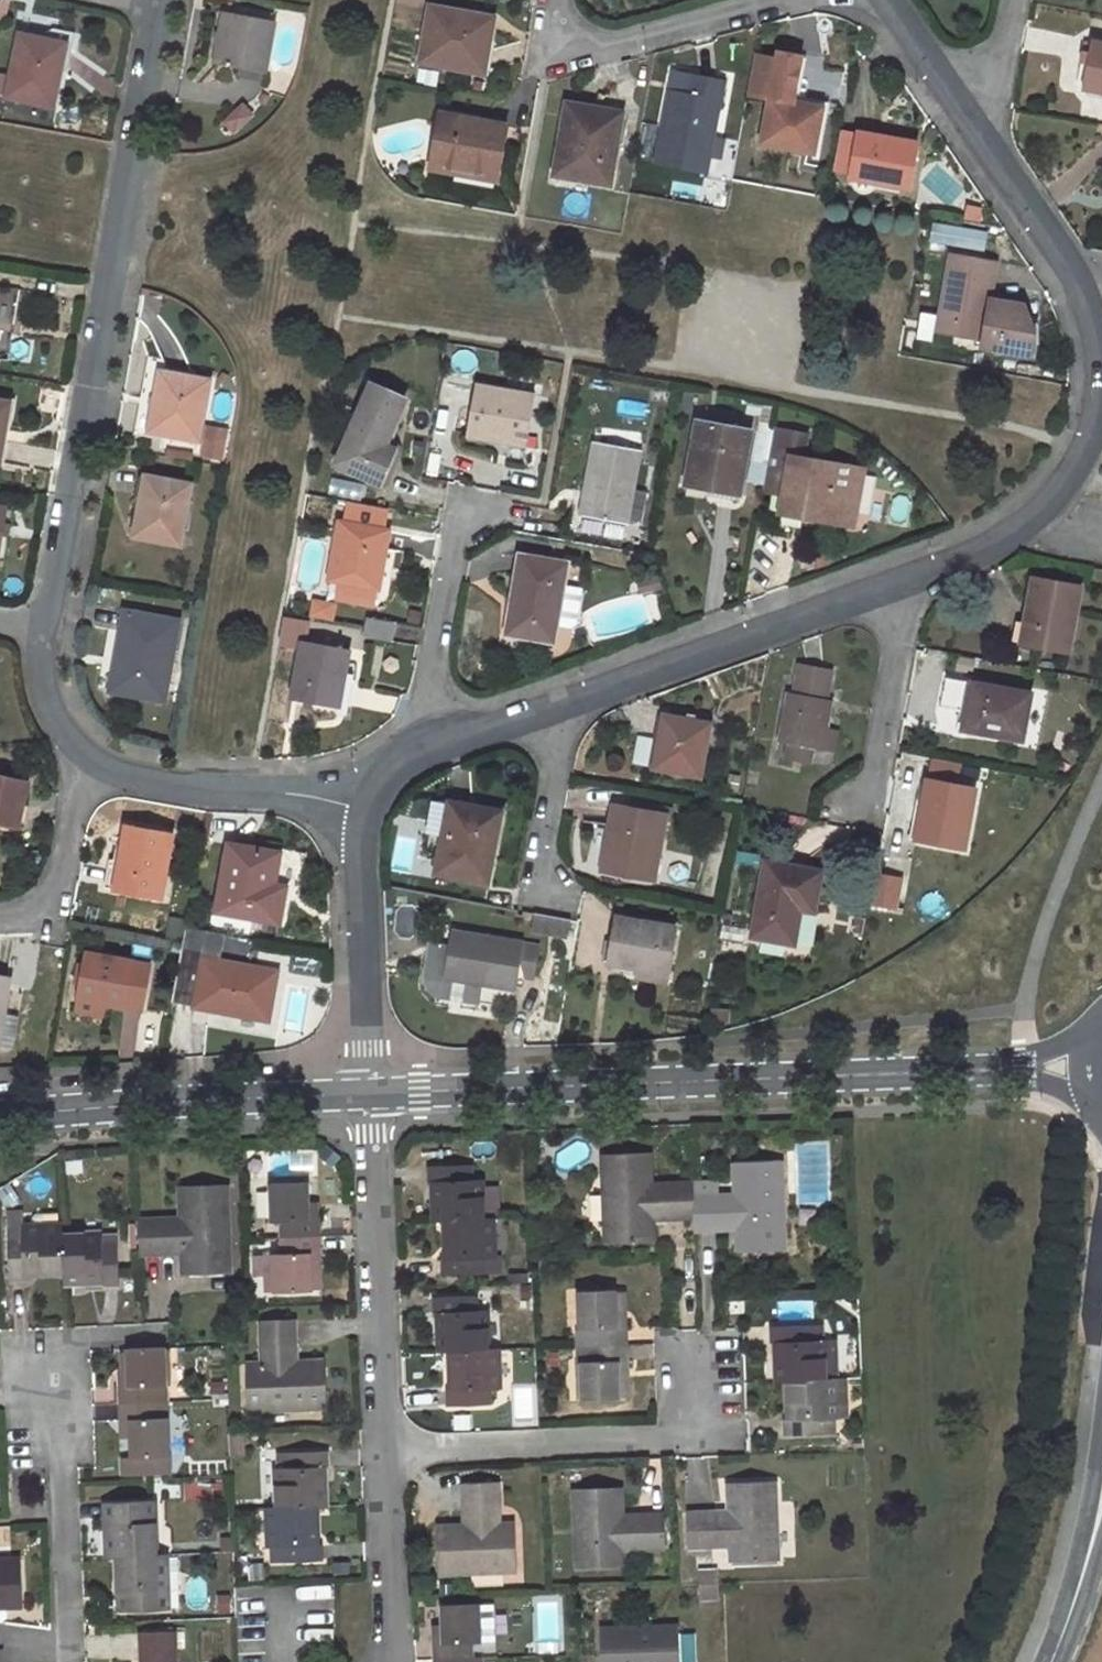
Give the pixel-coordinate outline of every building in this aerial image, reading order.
[(492,18),(431,7),(421,61),(484,73),(492,18)] [(226,11),(216,63),(264,73),(274,20),(226,11)] [(21,34),(7,96),(54,106),(67,44),(21,34)] [(1091,41),(1083,87),(1101,90),(1101,43),(1091,41)] [(748,95),(772,99),(764,143),(815,151),(816,145),(822,146),(829,109),(793,103),(800,57),(779,53),(777,61),(754,57),(748,95)] [(674,72),(658,161),(707,171),(710,154),(713,139),(723,82),(674,72)] [(593,115),(566,110),(555,173),(609,183),(621,113),(594,108),(593,115)] [(505,127),(442,114),(432,163),(497,176),(505,127)] [(851,173),(858,132),(841,129),(834,170),(851,173)] [(917,143),(858,132),(851,173),(849,184),(869,187),(870,181),(909,188),(917,143)] [(723,141),(713,139),(710,154),(720,156),(723,141)] [(979,208),(970,207),(969,216),(978,218),(979,208)] [(987,229),(932,220),(929,239),(984,249),(987,229)] [(951,252),(937,333),(983,341),(982,346),(1031,355),(1034,333),(1023,306),(990,300),(996,261),(951,252)] [(160,371),(149,430),(199,440),(210,380),(160,371)] [(404,400),(372,384),(336,464),(380,484),(395,451),(384,446),(404,400)] [(534,397),(475,386),(467,435),(500,441),(525,446),(534,397)] [(0,463),(10,403),(0,401),(0,463)] [(750,430),(697,421),(685,484),(739,493),(750,430)] [(226,458),(230,427),(207,424),(203,455),(226,458)] [(783,497),(780,513),(819,520),(821,511),(854,517),(863,469),(801,458),(806,434),(772,428),(761,492),(783,497)] [(636,443),(595,435),(583,501),(585,501),(583,516),(626,523),(640,452),(635,451),(636,443)] [(507,457),(523,460),(525,446),(500,441),(498,451),(508,453),(507,457)] [(148,475),(136,534),(180,543),(192,484),(148,475)] [(819,520),(852,526),(854,517),(821,511),(819,520)] [(339,523),(329,579),(337,581),(334,597),(371,604),(374,588),(377,588),(388,532),(339,523)] [(567,563),(519,554),(505,634),(553,643),(567,563)] [(1078,586),(1032,577),(1020,642),(1066,651),(1078,586)] [(127,612),(113,690),(165,700),(179,622),(127,612)] [(391,640),(394,623),(368,619),(365,635),(391,640)] [(348,650),(303,642),(292,701),(337,709),(348,650)] [(946,678),(940,707),(966,712),(971,683),(946,678)] [(1029,695),(971,683),(966,712),(963,728),(1021,738),(1029,695)] [(831,700),(786,692),(777,742),(788,744),(810,749),(822,751),(826,731),(831,700)] [(345,717),(346,711),(337,709),(292,701),(291,707),(345,717)] [(708,725),(664,717),(655,768),(699,776),(708,725)] [(826,731),(822,751),(832,752),(835,732),(826,731)] [(788,744),(786,758),(808,762),(810,749),(788,744)] [(19,827),(29,782),(0,776),(0,823),(19,827)] [(974,788),(926,780),(917,839),(963,848),(974,788)] [(499,812),(453,803),(447,835),(444,834),(436,873),(486,883),(499,812)] [(665,815),(614,805),(603,870),(652,880),(665,815)] [(128,827),(116,888),(162,896),(173,835),(128,827)] [(279,854),(230,845),(218,911),(280,922),(284,900),(272,898),(274,885),(279,854)] [(819,871),(765,863),(752,936),(793,944),(799,909),(813,912),(819,871)] [(284,900),(285,887),(274,885),(272,898),(284,900)] [(570,919),(534,913),(531,927),(567,934),(570,919)] [(674,928),(617,918),(609,963),(638,967),(637,975),(666,980),(674,928)] [(539,946),(455,931),(447,976),(514,990),(518,974),(535,977),(539,946)] [(88,952),(80,997),(143,1009),(151,964),(88,952)] [(276,973),(203,959),(194,1007),(267,1021),(276,973)] [(11,1048),(18,1015),(4,1012),(10,979),(0,977),(0,1045),(11,1048)] [(649,1152),(603,1154),(606,1243),(653,1241),(652,1218),(693,1217),(692,1196),(692,1184),(650,1185),(649,1152)] [(784,1249),(781,1160),(735,1162),(736,1195),(692,1196),(693,1217),(693,1228),(737,1227),(738,1251),(784,1249)] [(472,1164),(427,1166),(427,1181),(435,1181),(436,1221),(446,1221),(484,1219),(481,1179),(473,1179),(472,1164)] [(231,1273),(228,1183),(182,1186),(183,1218),(139,1220),(140,1252),(183,1250),(184,1275),(231,1273)] [(310,1183),(270,1184),(271,1223),(282,1222),(282,1239),(321,1237),(321,1211),(310,1211),(310,1204),(310,1183)] [(438,1260),(439,1274),(485,1272),(484,1259),(495,1258),(493,1219),(484,1219),(446,1221),(447,1260),(438,1260)] [(24,1234),(10,1234),(11,1278),(25,1277),(24,1272),(64,1271),(63,1237),(62,1226),(23,1227),(24,1234)] [(119,1285),(119,1241),(104,1241),(104,1235),(63,1237),(64,1271),(65,1281),(105,1279),(106,1285),(119,1285)] [(273,1254),(275,1292),(313,1290),(313,1289),(312,1263),(322,1263),(321,1237),(282,1239),(283,1254),(273,1254)] [(260,1293),(275,1292),(273,1254),(258,1255),(260,1293)] [(324,1289),(322,1263),(312,1263),(313,1289),(324,1289)] [(616,1290),(576,1291),(579,1347),(627,1345),(626,1317),(618,1317),(617,1293),(616,1290)] [(618,1317),(626,1317),(625,1293),(617,1293),(618,1317)] [(477,1294),(432,1296),(432,1311),(440,1311),(442,1352),(446,1352),(489,1350),(487,1309),(478,1309),(477,1294)] [(295,1319),(262,1320),(263,1363),(247,1364),(248,1410),(328,1407),(326,1361),(297,1362),(295,1319)] [(815,1324),(770,1326),(770,1342),(778,1342),(780,1381),(790,1381),(825,1379),(823,1339),(815,1339),(815,1324)] [(579,1347),(581,1399),(620,1398),(620,1394),(619,1369),(628,1369),(627,1345),(579,1347)] [(167,1348),(128,1349),(128,1369),(128,1377),(120,1378),(120,1403),(160,1402),(159,1386),(169,1385),(167,1348)] [(442,1389),(443,1404),(491,1402),(491,1388),(501,1388),(499,1350),(489,1350),(446,1352),(448,1389),(442,1389)] [(119,1369),(120,1378),(128,1377),(128,1369),(119,1369)] [(629,1393),(628,1369),(619,1369),(620,1394),(629,1393)] [(781,1421),(782,1434),(829,1432),(828,1419),(836,1419),(835,1379),(825,1379),(790,1381),(792,1420),(781,1421)] [(169,1402),(169,1385),(159,1386),(160,1402),(169,1402)] [(123,1458),(122,1474),(172,1473),(169,1417),(160,1417),(160,1402),(120,1403),(121,1429),(131,1428),(131,1436),(131,1457),(123,1458)] [(160,1417),(169,1417),(169,1402),(160,1402),(160,1417)] [(331,1451),(286,1452),(286,1467),(279,1468),(280,1507),(316,1506),(327,1505),(325,1465),(331,1465),(331,1451)] [(777,1560),(773,1480),(727,1482),(728,1510),(687,1512),(688,1546),(729,1545),(730,1562),(777,1560)] [(465,1526),(439,1527),(441,1572),(518,1570),(516,1524),(499,1525),(498,1483),(464,1484),(465,1526)] [(576,1488),(579,1566),(624,1565),(624,1548),(666,1547),(664,1514),(623,1516),(621,1486),(576,1488)] [(153,1501),(108,1503),(110,1557),(120,1557),(154,1555),(153,1501)] [(278,1547),(279,1562),(322,1560),(322,1546),(317,1545),(316,1506),(280,1507),(270,1508),(272,1547),(278,1547)] [(120,1557),(123,1610),(166,1609),(164,1555),(154,1555),(120,1557)] [(23,1604),(21,1558),(0,1559),(0,1606),(23,1604)] [(484,1603),(443,1605),(444,1625),(444,1633),(435,1633),(436,1660),(475,1659),(474,1641),(485,1641),(484,1605),(484,1603)] [(498,1604),(484,1605),(485,1641),(499,1640),(498,1604)] [(600,1631),(601,1661),(681,1661),(679,1627),(600,1631)] [(176,1632),(143,1633),(144,1661),(177,1661),(176,1632)]
